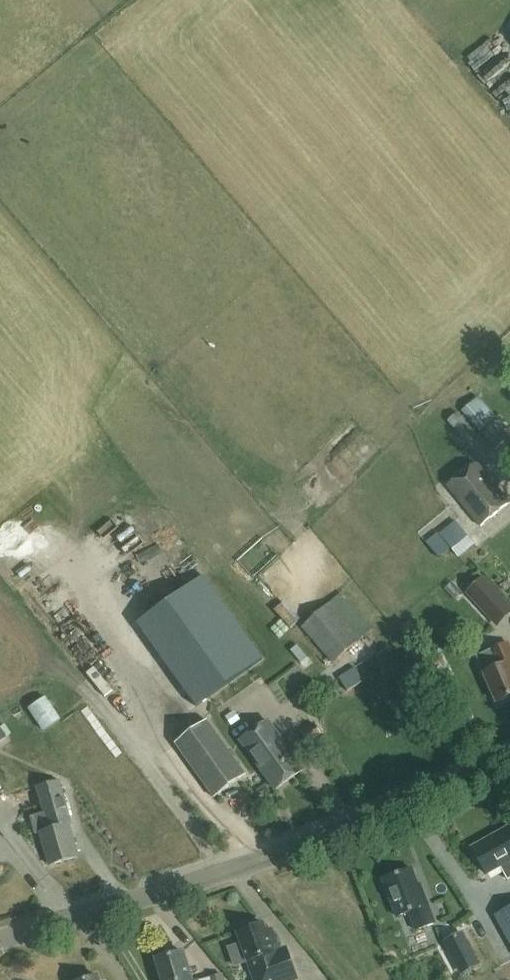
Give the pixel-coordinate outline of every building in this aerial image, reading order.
[(461,410),(479,430),(495,417),(477,396),(461,410)] [(470,447),(479,439),(456,412),(447,420),(470,447)] [(495,448),(503,441),(489,425),(481,432),(495,448)] [(480,526),(509,502),(476,462),(447,486),(480,526)] [(458,557),(474,543),(455,522),(440,535),(438,533),(426,544),(439,559),(451,549),(458,557)] [(204,577),(138,623),(196,706),(263,659),(204,577)] [(484,610),(498,625),(509,613),(509,609),(499,597),(483,579),(468,592),(484,610)] [(333,662),(361,639),(329,602),(302,626),(333,662)] [(418,629),(410,621),(399,630),(407,639),(418,629)] [(508,643),(491,650),(478,656),(485,673),(498,702),(509,697),(509,647),(508,643)] [(349,691),(365,682),(355,667),(340,676),(349,691)] [(48,691),(35,698),(47,718),(60,711),(48,691)] [(245,773),(207,719),(175,742),(213,796),(245,773)] [(275,788),(302,769),(268,720),(241,739),(275,788)] [(301,732),(308,742),(322,733),(315,723),(301,732)] [(50,864),(78,856),(69,824),(71,823),(59,780),(37,787),(49,830),(41,832),(50,864)] [(509,878),(509,826),(472,847),(487,873),(499,866),(507,879),(509,878)] [(416,929),(435,922),(423,891),(421,892),(412,868),(383,879),(397,916),(409,912),(416,929)] [(495,915),(509,941),(509,907),(495,915)] [(268,935),(263,923),(250,928),(248,924),(239,927),(241,931),(238,932),(242,942),(228,947),(235,965),(248,960),(255,979),(291,979),(297,978),(288,954),(281,957),(273,933),(268,935)] [(461,932),(445,940),(454,957),(463,974),(479,966),(470,949),(461,932)] [(183,951),(157,959),(164,979),(191,979),(183,951)]
